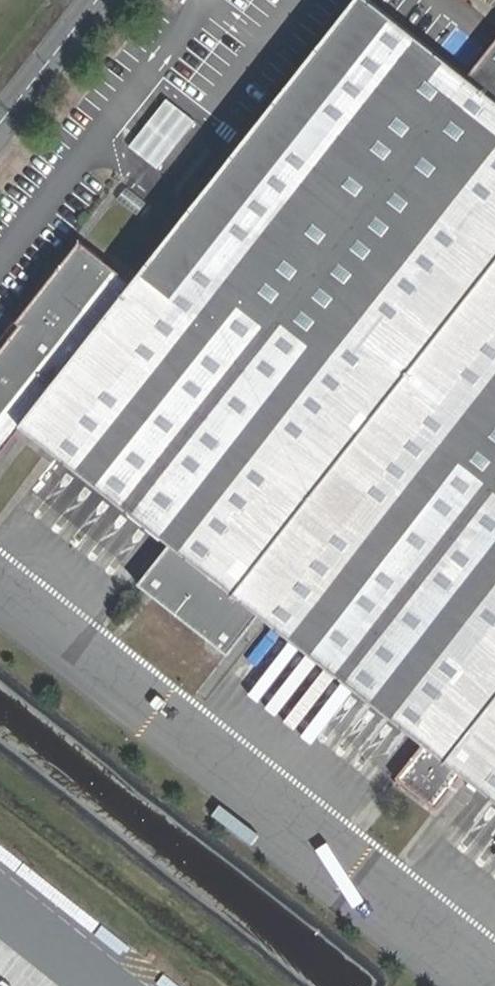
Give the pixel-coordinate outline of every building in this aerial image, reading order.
[(471,76),(370,0),(362,0),(138,285),(85,242),(17,323),(25,327),(0,358),(0,458),(2,460),(24,430),(176,546),(140,587),(230,657),(264,616),(428,745),(399,782),(441,814),(467,776),(494,798),(494,46),(471,76)] [(162,165),(195,116),(166,96),(133,146),(162,165)]
